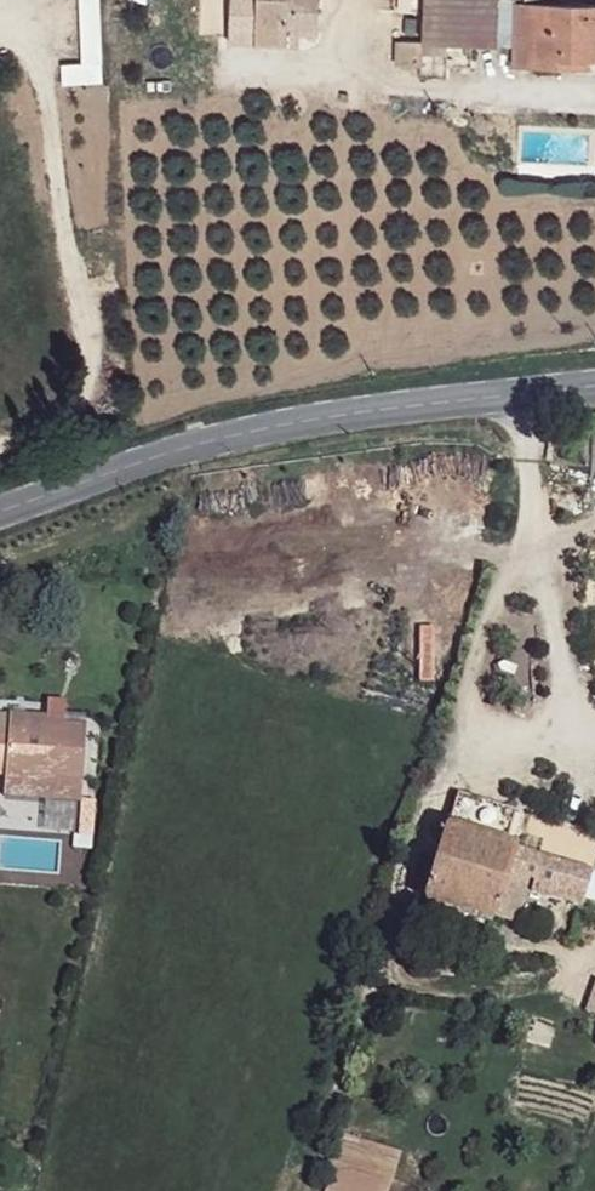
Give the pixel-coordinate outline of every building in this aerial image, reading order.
[(82,61),(61,62),(62,82),(102,81),(98,0),(79,0),(82,61)] [(231,39),(283,42),(283,30),(302,30),(320,29),(321,0),(232,0),(231,39)] [(485,44),(485,0),(425,0),(424,47),(485,44)] [(485,44),(496,45),(495,0),(485,0),(485,44)] [(518,8),(518,71),(562,70),(564,62),(594,61),(594,8),(518,8)] [(302,30),(283,30),(283,42),(301,43),(302,30)] [(564,62),(562,70),(594,71),(594,61),(564,62)] [(0,759),(0,800),(1,817),(83,809),(79,758),(58,760),(55,771),(37,773),(33,756),(0,759)] [(519,853),(452,835),(429,908),(500,926),(514,869),(519,853)] [(519,853),(514,869),(564,887),(593,894),(594,887),(594,872),(519,853)] [(593,894),(564,887),(564,901),(589,909),(593,894)] [(401,1151),(342,1132),(322,1190),(389,1190),(401,1151)]
